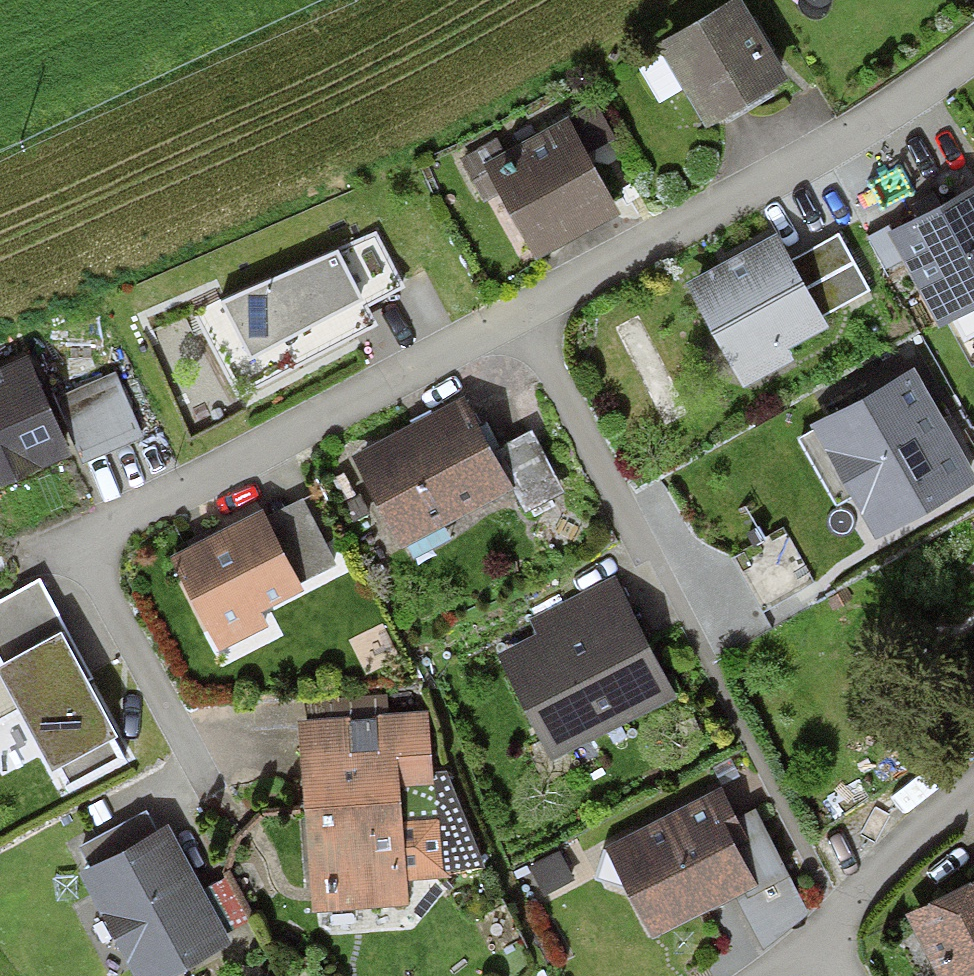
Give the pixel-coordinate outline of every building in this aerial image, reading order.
[(782,79),(737,3),(663,46),(708,122),(782,79)] [(617,214),(566,122),(487,165),(537,257),(617,214)] [(892,230),(943,326),(973,310),(973,187),(892,230)] [(791,261),(776,234),(688,283),(746,388),(795,361),(788,348),(827,327),(791,261)] [(839,234),(791,261),(823,317),(871,291),(839,234)] [(374,237),(150,332),(193,432),(246,404),(239,392),(368,323),(360,304),(397,284),(374,237)] [(24,366),(0,376),(0,481),(62,455),(24,366)] [(821,424),(880,529),(973,477),(915,372),(821,424)] [(118,374),(55,397),(79,463),(142,440),(118,374)] [(492,452),(465,398),(354,455),(402,547),(512,491),(492,452)] [(534,431),(492,452),(512,491),(525,516),(567,495),(534,431)] [(302,500),(265,519),(298,584),(335,565),(302,500)] [(265,519),(261,513),(172,558),(210,633),(213,631),(223,651),(269,628),(261,612),(296,594),(294,590),(300,587),(298,584),(265,519)] [(536,635),(498,655),(552,761),(675,698),(613,577),(528,620),(536,635)] [(62,635),(4,664),(0,656),(0,777),(2,777),(46,754),(66,793),(127,762),(62,635)] [(427,713),(298,723),(304,810),(401,804),(400,788),(433,786),(427,713)] [(757,885),(709,793),(605,847),(654,939),(757,885)] [(402,815),(401,804),(304,810),(311,913),(409,906),(407,882),(450,879),(445,812),(402,815)] [(164,836),(90,875),(143,975),(151,975),(219,941),(164,836)] [(564,851),(529,867),(543,896),(577,880),(564,851)] [(908,917),(936,975),(973,975),(973,886),(908,917)]
